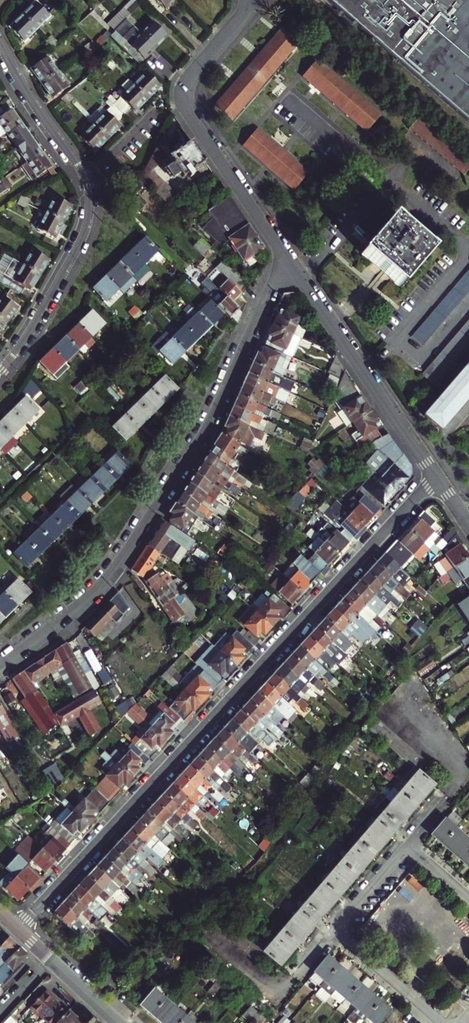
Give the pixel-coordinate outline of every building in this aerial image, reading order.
[(36,0),(23,13),(37,27),(50,15),(36,0)] [(166,9),(175,0),(158,0),(166,9)] [(328,8),(333,3),(330,0),(318,0),(328,8)] [(348,16),(363,0),(330,0),(333,3),(348,16)] [(348,16),(468,124),(468,0),(363,0),(348,16)] [(24,40),(37,27),(23,13),(10,26),(24,40)] [(127,18),(134,25),(137,22),(130,15),(127,18)] [(116,29),(124,37),(135,26),(134,25),(127,18),(116,29)] [(154,21),(142,33),(157,47),(168,36),(154,21)] [(145,59),(157,47),(142,33),(135,26),(124,37),(145,59)] [(282,29),(271,41),(287,55),(298,43),(282,29)] [(51,36),(48,38),(55,45),(58,42),(51,36)] [(55,45),(48,38),(45,42),(51,48),(55,45)] [(94,44),(92,41),(85,46),(88,49),(94,44)] [(259,54),(276,68),(287,55),(271,41),(259,54)] [(94,44),(88,49),(90,53),(97,48),(94,44)] [(249,66),(265,81),(276,68),(259,54),(249,66)] [(43,83),(58,71),(48,57),(32,69),(43,83)] [(113,57),(110,60),(116,66),(119,63),(113,57)] [(116,66),(110,60),(106,63),(113,69),(116,66)] [(303,76),(315,87),(330,70),(317,60),(303,76)] [(249,66),(237,79),(254,93),(265,81),(249,66)] [(315,87),(328,98),(342,81),(330,70),(315,87)] [(58,71),(43,83),(54,97),(69,86),(58,71)] [(146,72),(134,84),(148,98),(149,97),(160,86),(146,72)] [(254,93),(237,79),(226,92),(243,106),(254,93)] [(328,98),(341,109),(355,93),(342,81),(328,98)] [(148,98),(134,84),(121,97),(135,111),(148,98)] [(65,95),(71,101),(74,98),(68,92),(65,95)] [(231,119),(243,106),(226,92),(215,105),(231,119)] [(355,93),(341,109),(354,120),(368,103),(355,93)] [(65,95),(62,98),(68,104),(71,101),(65,95)] [(381,115),(368,103),(354,120),(367,131),(381,115)] [(22,123),(12,108),(0,117),(0,121),(8,133),(22,123)] [(107,111),(93,124),(107,138),(120,125),(107,111)] [(409,127),(415,132),(424,122),(418,117),(409,127)] [(415,132),(420,137),(429,127),(424,122),(415,132)] [(32,137),(22,123),(8,133),(18,147),(32,137)] [(94,150),(107,138),(93,124),(81,136),(94,150)] [(429,127),(420,137),(426,142),(435,131),(429,127)] [(242,145),(255,156),(269,140),(257,128),(242,145)] [(435,131),(426,142),(431,146),(440,136),(435,131)] [(440,136),(431,146),(436,151),(445,140),(440,136)] [(32,137),(18,147),(28,161),(42,151),(32,137)] [(255,156),(267,167),(282,150),(269,140),(255,156)] [(445,140),(436,151),(442,155),(451,145),(445,140)] [(206,161),(192,141),(171,155),(163,161),(173,177),(180,172),(183,177),(187,174),(190,178),(193,175),(191,172),(206,161)] [(171,155),(159,143),(147,164),(151,168),(163,161),(171,155)] [(451,145),(442,155),(447,160),(456,150),(451,145)] [(267,167),(280,178),(295,161),(282,150),(267,167)] [(456,150),(447,160),(452,165),(461,154),(456,150)] [(28,161),(22,165),(32,179),(51,165),(42,151),(28,161)] [(452,165),(458,169),(467,159),(461,154),(452,165)] [(458,169),(463,174),(468,168),(468,161),(467,159),(458,169)] [(308,173),(295,161),(280,178),(293,190),(308,173)] [(141,177),(168,204),(180,196),(151,168),(147,164),(141,177)] [(20,199),(28,203),(30,199),(22,195),(20,199)] [(54,196),(46,212),(63,221),(71,205),(54,196)] [(244,261),(264,247),(249,225),(230,197),(209,211),(215,219),(205,229),(222,245),(229,239),(244,261)] [(55,237),(63,221),(46,212),(37,228),(55,237)] [(432,251),(392,216),(361,253),(401,287),(432,251)] [(132,251),(143,262),(156,249),(145,238),(132,251)] [(208,242),(199,251),(208,259),(216,251),(208,242)] [(32,249),(23,263),(40,274),(49,259),(32,249)] [(143,262),(132,251),(119,264),(130,275),(143,262)] [(20,295),(25,286),(31,290),(40,274),(23,263),(14,258),(5,273),(4,273),(0,280),(0,282),(20,295)] [(220,290),(233,302),(242,293),(220,271),(214,276),(208,270),(207,270),(198,261),(195,265),(198,268),(200,270),(207,277),(220,290)] [(242,293),(251,284),(228,262),(220,271),(242,293)] [(106,276),(124,294),(136,282),(130,275),(119,264),(106,276)] [(124,294),(106,276),(93,289),(104,300),(103,301),(110,309),(124,294)] [(458,281),(468,290),(468,282),(462,276),(458,281)] [(209,297),(213,301),(224,312),(230,318),(239,308),(233,302),(220,290),(207,277),(201,283),(211,294),(209,297)] [(458,281),(454,286),(464,295),(468,290),(458,281)] [(454,286),(449,292),(459,301),(464,295),(454,286)] [(294,336),(310,343),(313,337),(304,333),(305,329),(295,325),(299,318),(287,313),(295,295),(293,292),(283,293),(276,309),(279,311),(272,326),(291,334),(294,336)] [(459,301),(449,292),(444,298),(454,307),(459,301)] [(8,321),(18,306),(2,295),(0,298),(0,315),(8,321)] [(450,312),(454,307),(444,298),(439,303),(450,312)] [(213,301),(200,314),(211,325),(224,312),(213,301)] [(450,312),(439,303),(435,308),(445,317),(450,312)] [(435,308),(430,314),(440,323),(445,317),(435,308)] [(143,314),(138,309),(132,316),(136,320),(143,314)] [(80,325),(91,336),(103,323),(93,312),(80,325)] [(211,325),(200,314),(187,326),(198,337),(211,325)] [(440,323),(430,314),(426,319),(436,328),(440,323)] [(426,319),(421,325),(431,334),(436,328),(426,319)] [(174,338),(185,350),(198,337),(187,326),(184,323),(181,327),(172,336),(174,338)] [(468,338),(468,329),(464,324),(459,330),(468,338)] [(80,325),(67,337),(78,349),(82,353),(87,349),(82,344),(91,336),(80,325)] [(421,325),(416,330),(427,339),(431,334),(421,325)] [(284,349),(287,342),(291,334),(272,326),(268,336),(272,337),(270,343),(284,349)] [(427,339),(416,330),(411,336),(422,345),(427,339)] [(468,341),(468,338),(459,330),(455,335),(466,345),(468,341)] [(461,350),(466,345),(455,335),(450,340),(461,350)] [(67,337),(54,350),(65,361),(78,349),(67,337)] [(172,362),(185,350),(174,338),(161,351),(172,362)] [(461,350),(450,340),(445,346),(457,355),(461,350)] [(281,369),(287,355),(261,344),(258,349),(263,351),(261,356),(256,354),(252,363),(280,376),(282,376),(285,370),(281,369)] [(445,346),(440,351),(452,361),(457,355),(445,346)] [(287,356),(301,362),(304,355),(290,349),(287,356)] [(52,374),(65,361),(54,350),(41,363),(52,374)] [(452,361),(440,351),(436,357),(447,366),(452,361)] [(431,362),(442,372),(447,366),(436,357),(431,362)] [(340,362),(333,376),(340,379),(343,373),(345,369),(340,362)] [(426,368),(437,377),(442,372),(431,362),(426,368)] [(252,363),(247,374),(276,387),(278,381),(280,376),(252,363)] [(426,415),(443,430),(468,399),(468,364),(426,415)] [(437,377),(426,368),(422,373),(433,383),(437,377)] [(340,379),(334,394),(343,409),(338,412),(347,425),(349,424),(369,411),(343,373),(340,379)] [(276,387),(247,374),(242,385),(271,397),(273,392),(276,393),(277,391),(279,392),(278,394),(288,398),(290,393),(276,387)] [(153,390),(164,401),(177,389),(166,377),(153,390)] [(294,382),(288,379),(285,378),(283,383),(282,384),(291,388),(293,383),(294,382)] [(30,380),(25,391),(37,396),(41,385),(30,380)] [(74,388),(81,395),(89,387),(82,381),(74,388)] [(271,397),(242,385),(238,396),(266,408),(268,403),(273,406),(276,399),(271,397)] [(164,401),(153,390),(141,402),(152,413),(164,401)] [(266,408),(238,396),(233,406),(261,419),(263,413),(265,414),(264,415),(267,417),(268,416),(277,421),(280,414),(266,408)] [(13,410),(25,421),(37,408),(26,397),(13,410)] [(139,426),(152,413),(141,402),(128,415),(139,426)] [(228,417),(257,429),(259,424),(263,426),(262,427),(273,431),(275,425),(261,419),(233,406),(228,417)] [(25,421),(13,410),(1,422),(12,433),(25,421)] [(369,411),(349,424),(351,426),(353,424),(357,430),(350,435),(359,448),(373,442),(381,437),(371,422),(375,420),(369,411)] [(139,426),(128,415),(114,428),(125,439),(139,426)] [(228,417),(224,427),(228,429),(226,435),(240,441),(243,434),(250,437),(251,434),(254,436),(253,436),(263,440),(266,433),(257,429),(228,417)] [(1,422),(0,423),(0,445),(12,433),(1,422)] [(315,422),(312,429),(317,431),(320,424),(315,422)] [(249,452),(221,434),(207,454),(235,473),(239,467),(237,461),(235,459),(237,454),(240,456),(247,455),(249,452)] [(410,464),(392,438),(381,437),(373,442),(385,458),(406,479),(411,475),(410,464)] [(310,451),(319,444),(313,439),(312,442),(309,450),(310,451)] [(257,444),(251,454),(256,457),(262,447),(257,444)] [(106,466),(116,477),(129,464),(118,453),(106,466)] [(201,464),(231,484),(234,479),(243,485),(244,484),(249,487),(251,483),(235,473),(207,454),(201,464)] [(406,479),(385,458),(373,472),(395,492),(406,479)] [(240,490),(231,484),(201,464),(194,474),(221,491),(223,486),(237,495),(240,490)] [(384,505),(395,492),(373,472),(365,465),(361,471),(371,480),(375,484),(368,492),(363,497),(381,513),(386,507),(384,505)] [(116,477),(106,466),(92,478),(103,490),(116,477)] [(221,491),(194,474),(188,484),(214,501),(217,496),(230,505),(234,499),(221,491)] [(103,490),(92,478),(80,491),(91,502),(103,490)] [(375,484),(371,480),(364,487),(368,492),(375,484)] [(227,509),(214,501),(188,484),(181,494),(207,511),(210,506),(223,515),(227,509)] [(91,502),(80,491),(67,504),(78,515),(91,502)] [(181,494),(175,503),(193,515),(195,510),(217,524),(220,519),(207,511),(181,494)] [(18,497),(14,501),(21,508),(25,505),(18,497)] [(341,497),(336,501),(344,508),(348,503),(341,497)] [(344,508),(350,514),(360,503),(359,502),(354,497),(348,503),(344,508)] [(363,497),(362,498),(380,514),(381,513),(363,497)] [(380,514),(362,498),(359,502),(360,503),(350,514),(364,526),(373,516),(376,518),(380,514)] [(61,510),(54,516),(65,528),(78,515),(67,504),(62,499),(56,505),(61,510)] [(193,515),(175,503),(169,513),(173,515),(169,521),(187,533),(193,525),(188,521),(193,515)] [(360,535),(366,529),(364,526),(350,514),(344,508),(339,513),(335,508),(326,519),(328,520),(334,525),(336,522),(353,538),(358,533),(360,535)] [(435,522),(423,511),(417,517),(420,520),(409,531),(436,556),(440,551),(440,550),(431,541),(436,536),(433,532),(436,529),(432,526),(435,522)] [(54,516),(41,529),(52,540),(65,528),(54,516)] [(328,520),(322,526),(316,534),(338,554),(353,538),(336,522),(334,525),(328,520)] [(176,530),(163,521),(147,546),(159,554),(163,554),(171,560),(175,553),(173,551),(175,548),(178,544),(192,554),(198,545),(176,531),(176,530)] [(41,529),(36,524),(31,529),(36,533),(28,541),(39,553),(52,540),(41,529)] [(316,534),(311,529),(306,534),(316,544),(310,550),(314,553),(307,562),(320,574),(338,554),(316,534)] [(442,539),(447,543),(456,534),(456,533),(451,529),(442,539)] [(383,554),(404,572),(416,559),(417,560),(424,553),(431,560),(436,556),(409,531),(399,542),(396,540),(383,554)] [(440,550),(440,551),(444,558),(438,562),(445,573),(447,572),(468,557),(462,547),(464,546),(456,534),(447,543),(440,550)] [(39,553),(28,541),(15,554),(26,566),(39,553)] [(147,546),(131,571),(143,579),(150,569),(153,563),(159,554),(147,546)] [(226,550),(222,547),(217,554),(221,557),(226,550)] [(156,565),(160,559),(163,554),(159,554),(153,563),(156,565)] [(163,554),(160,559),(178,570),(179,568),(177,567),(178,565),(171,560),(163,554)] [(383,554),(375,563),(398,584),(402,579),(413,590),(418,585),(413,580),(404,572),(383,554)] [(302,593),(320,574),(307,562),(299,555),(282,575),(288,581),(302,593)] [(468,557),(447,572),(452,581),(454,583),(460,579),(464,585),(468,582),(468,558),(468,557)] [(366,572),(389,593),(393,589),(405,599),(410,595),(398,584),(375,563),(366,572)] [(272,572),(270,573),(278,580),(282,575),(275,568),(272,572)] [(143,579),(145,582),(157,574),(150,569),(143,579)] [(358,582),(384,606),(389,600),(397,608),(401,604),(389,593),(366,572),(358,582)] [(157,574),(145,582),(153,594),(172,581),(167,574),(160,578),(157,574)] [(278,580),(272,586),(278,592),(288,581),(282,575),(278,580)] [(13,576),(1,588),(6,592),(18,580),(13,576)] [(137,578),(134,581),(141,590),(144,588),(137,578)] [(18,580),(6,592),(17,603),(30,591),(19,579),(18,580)] [(180,593),(172,581),(153,594),(162,606),(180,593)] [(292,605),(302,593),(288,581),(278,592),(292,605)] [(358,582),(349,591),(376,615),(380,610),(388,617),(392,613),(384,606),(358,582)] [(99,608),(99,607),(82,626),(92,635),(108,617),(113,621),(120,612),(119,611),(126,604),(117,586),(101,604),(102,605),(99,608)] [(199,615),(182,591),(180,593),(162,606),(178,629),(199,615)] [(341,600),(375,631),(380,627),(381,628),(386,624),(376,615),(349,591),(341,600)] [(17,603),(6,592),(0,598),(0,612),(4,616),(17,603)] [(267,599),(256,612),(271,627),(278,619),(275,615),(277,613),(281,616),(284,619),(292,610),(273,593),(267,599)] [(242,599),(249,606),(254,601),(247,594),(242,599)] [(415,599),(410,595),(405,599),(411,604),(415,599)] [(256,612),(267,599),(265,597),(253,609),(256,612)] [(468,614),(468,597),(460,604),(467,615),(468,614)] [(341,600),(332,609),(355,630),(358,626),(360,628),(361,628),(370,636),(375,641),(380,636),(375,631),(341,600)] [(248,630),(246,632),(242,636),(253,646),(260,639),(256,636),(260,631),(264,635),(271,627),(256,612),(253,609),(251,608),(239,621),(248,630)] [(324,618),(347,639),(351,634),(362,645),(367,640),(355,630),(332,609),(324,618)] [(324,618),(315,627),(338,648),(342,645),(348,650),(348,649),(354,654),(358,650),(347,639),(324,618)] [(410,629),(419,637),(427,628),(418,619),(410,629)] [(358,626),(355,630),(367,640),(370,636),(361,628),(360,628),(358,626)] [(307,637),(330,657),(334,653),(343,661),(350,659),(338,648),(315,627),(307,637)] [(247,654),(253,646),(242,636),(239,633),(236,631),(230,637),(231,639),(220,652),(235,666),(242,658),(239,655),(243,650),(247,654)] [(216,648),(220,652),(231,639),(230,637),(226,634),(214,647),(216,648)] [(210,643),(202,636),(198,640),(205,647),(210,643)] [(307,637),(298,646),(321,667),(325,662),(337,673),(341,668),(330,657),(307,637)] [(75,657),(80,666),(85,664),(72,641),(67,644),(75,657)] [(62,665),(75,657),(67,644),(66,643),(43,658),(51,670),(61,664),(62,665)] [(298,646),(290,655),(313,676),(317,671),(329,682),(333,677),(321,667),(298,646)] [(209,663),(202,671),(218,685),(224,678),(220,675),(224,670),(228,673),(235,666),(220,652),(216,648),(205,660),(209,663)] [(282,664),(305,685),(308,681),(320,691),(325,686),(313,676),(290,655),(282,664)] [(87,679),(80,666),(75,657),(62,665),(75,686),(87,679)] [(51,670),(43,658),(36,663),(44,675),(51,670)] [(429,659),(415,668),(419,675),(434,666),(429,659)] [(209,663),(205,660),(199,667),(202,671),(209,663)] [(36,663),(12,678),(26,697),(21,701),(44,734),(59,725),(60,728),(79,717),(90,736),(100,730),(89,710),(101,703),(93,691),(82,698),(54,715),(32,683),(44,675),(36,663)] [(282,664),(273,673),(289,688),(293,684),(303,694),(304,693),(312,700),(316,696),(305,685),(282,664)] [(166,671),(171,676),(175,672),(170,667),(166,671)] [(202,671),(199,667),(189,678),(186,675),(183,679),(175,672),(171,676),(179,684),(183,687),(200,704),(208,696),(204,692),(208,688),(212,691),(218,685),(202,671)] [(174,688),(179,684),(171,676),(166,671),(161,676),(174,688)] [(273,673),(265,682),(288,704),(292,699),(303,710),(308,705),(289,688),(273,673)] [(79,694),(91,687),(87,679),(75,686),(79,694)] [(288,704),(265,682),(256,692),(279,713),(283,709),(295,719),(299,714),(288,704)] [(375,682),(367,691),(372,696),(380,686),(375,682)] [(7,687),(2,690),(5,696),(3,697),(8,705),(15,701),(16,701),(12,693),(11,693),(7,687)] [(93,691),(91,687),(79,694),(82,698),(93,691)] [(183,691),(168,707),(180,718),(186,724),(192,719),(189,716),(200,704),(183,687),(181,689),(183,691)] [(291,723),(279,713),(256,692),(248,701),(275,726),(279,721),(286,728),(291,723)] [(451,703),(448,698),(442,702),(445,707),(451,703)] [(15,701),(8,705),(11,711),(18,706),(15,701)] [(168,707),(161,701),(155,708),(159,711),(147,724),(166,741),(173,733),(170,730),(180,718),(168,707)] [(275,726),(248,701),(239,710),(262,732),(266,727),(278,738),(282,732),(275,726)] [(148,717),(135,704),(131,708),(144,721),(148,717)] [(7,743),(14,739),(17,744),(18,743),(20,746),(24,744),(0,706),(0,732),(7,743)] [(131,742),(137,748),(149,759),(166,741),(147,724),(144,721),(131,708),(126,713),(143,728),(132,740),(130,741),(131,742)] [(272,741),(262,732),(239,710),(231,720),(254,741),(257,737),(262,741),(268,746),(272,741)] [(370,731),(379,721),(373,716),(364,726),(370,731)] [(222,729),(245,750),(249,745),(260,756),(265,751),(258,745),(254,741),(231,720),(222,729)] [(373,734),(375,735),(384,725),(379,721),(370,731),(373,734)] [(380,740),(389,730),(384,725),(375,735),(380,740)] [(222,729),(213,738),(237,759),(241,754),(252,764),(256,760),(245,750),(222,729)] [(384,742),(386,744),(394,734),(389,730),(380,740),(384,742)] [(343,737),(338,733),(330,743),(335,747),(343,737)] [(391,749),(400,739),(394,734),(386,744),(391,749)] [(257,737),(254,741),(258,745),(262,741),(257,737)] [(205,747),(228,768),(236,775),(244,766),(237,759),(213,738),(205,747)] [(136,748),(137,748),(131,742),(126,748),(129,751),(123,757),(117,751),(115,753),(101,739),(96,745),(104,752),(132,778),(140,770),(136,766),(145,756),(136,748)] [(404,743),(400,739),(391,749),(396,753),(404,743)] [(401,758),(410,747),(404,743),(396,753),(401,758)] [(196,757),(219,778),(228,768),(205,747),(196,757)] [(410,747),(401,758),(407,762),(415,752),(410,747)] [(132,778),(104,752),(100,756),(106,761),(101,766),(109,773),(94,788),(110,802),(121,790),(125,785),(132,778)] [(412,767),(420,756),(415,752),(407,762),(412,767)] [(426,761),(420,756),(412,767),(418,772),(426,761)] [(196,757),(188,766),(223,797),(231,788),(219,778),(196,757)] [(0,759),(0,769),(4,776),(12,770),(6,762),(5,762),(2,758),(0,759)] [(44,768),(51,784),(65,778),(58,762),(44,768)] [(321,767),(315,763),(308,774),(313,778),(321,767)] [(180,775),(207,800),(214,807),(223,797),(188,766),(180,775)] [(418,772),(409,782),(423,795),(432,784),(418,772)] [(308,774),(307,773),(299,783),(306,789),(313,778),(308,774)] [(180,775),(171,784),(194,805),(197,802),(202,806),(207,800),(180,775)] [(400,793),(415,805),(423,795),(409,782),(400,793)] [(400,786),(397,783),(387,797),(390,800),(400,786)] [(171,784),(162,794),(185,814),(194,805),(171,784)] [(52,791),(49,786),(38,793),(42,798),(50,793),(52,791)] [(110,802),(94,788),(76,809),(64,799),(61,803),(72,813),(86,827),(110,802)] [(400,793),(391,803),(406,815),(415,805),(400,793)] [(185,814),(162,794),(154,803),(177,824),(181,819),(193,829),(197,825),(185,814)] [(154,803),(146,812),(169,833),(180,843),(189,834),(177,824),(154,803)] [(406,815),(391,803),(382,813),(397,826),(406,815)] [(218,810),(214,807),(209,812),(212,815),(218,810)] [(206,815),(197,808),(193,813),(201,821),(206,815)] [(146,812),(137,821),(160,842),(169,833),(146,812)] [(86,827),(72,813),(60,826),(55,821),(50,826),(70,845),(86,827)] [(392,832),(397,826),(382,813),(381,815),(378,818),(377,819),(392,832)] [(16,823),(22,819),(18,814),(11,818),(16,823)] [(461,823),(450,814),(433,834),(443,843),(456,829),(461,823)] [(377,819),(368,830),(383,842),(392,832),(377,819)] [(137,821),(128,831),(161,861),(170,851),(160,842),(137,821)] [(55,861),(70,845),(50,826),(35,843),(55,861)] [(443,843),(454,852),(467,838),(456,829),(443,843)] [(368,830),(359,840),(373,853),(383,842),(368,830)] [(120,839),(143,861),(147,856),(159,867),(163,862),(161,861),(128,831),(120,839)] [(55,861),(35,843),(28,836),(13,851),(28,864),(31,861),(44,872),(55,861)] [(350,851),(359,840),(354,836),(345,847),(350,851)] [(257,846),(264,852),(271,842),(266,837),(257,846)] [(468,855),(468,840),(467,838),(454,852),(464,861),(468,855)] [(120,839),(112,849),(135,870),(139,865),(151,876),(155,871),(143,861),(120,839)] [(350,851),(365,863),(373,853),(359,840),(350,851)] [(112,849),(103,858),(130,882),(134,878),(142,885),(147,880),(135,870),(112,849)] [(355,874),(365,863),(350,851),(341,861),(355,874)] [(103,858),(94,867),(118,888),(122,883),(134,894),(138,889),(130,882),(103,858)] [(1,865),(13,876),(28,890),(39,879),(25,867),(22,870),(15,864),(13,867),(5,860),(1,865)] [(341,861),(332,872),(347,885),(355,874),(341,861)] [(28,864),(25,867),(39,879),(28,890),(31,892),(44,879),(28,864)] [(94,867),(86,877),(113,901),(117,896),(122,892),(118,888),(94,867)] [(155,871),(151,876),(159,883),(163,879),(155,871)] [(332,872),(323,882),(338,895),(347,885),(332,872)] [(13,876),(11,878),(13,880),(10,884),(4,878),(0,882),(0,884),(5,889),(18,901),(28,890),(13,876)] [(225,883),(229,887),(238,880),(234,876),(225,883)] [(78,885),(101,906),(104,902),(116,913),(121,908),(113,901),(86,877),(78,885)] [(218,894),(227,889),(223,882),(214,888),(218,894)] [(338,895),(323,882),(314,893),(329,906),(338,895)] [(107,912),(101,906),(78,885),(69,894),(99,921),(107,912)] [(314,893),(309,890),(300,900),(305,903),(314,893)] [(314,893),(305,903),(320,916),(329,906),(314,893)] [(61,904),(84,925),(88,920),(100,931),(104,926),(99,921),(69,894),(61,904)] [(301,908),(299,910),(314,923),(320,916),(305,903),(303,906),(301,908)] [(52,913),(79,938),(84,932),(91,938),(94,935),(84,925),(61,904),(52,913)] [(284,916),(290,920),(299,910),(293,905),(284,916)] [(116,913),(120,916),(125,911),(121,908),(116,913)] [(299,910),(290,920),(305,933),(314,923),(299,910)] [(212,926),(217,931),(226,920),(220,916),(212,926)] [(226,920),(217,931),(223,935),(231,925),(227,921),(226,920)] [(305,933),(290,920),(281,931),(296,944),(305,933)] [(231,925),(223,935),(228,939),(237,929),(234,927),(231,925)] [(237,929),(228,939),(233,944),(242,934),(237,929)] [(281,931),(272,942),(287,954),(296,944),(281,931)] [(242,934),(233,944),(238,948),(247,938),(242,934)] [(19,947),(8,937),(3,942),(0,945),(0,966),(19,947)] [(247,938),(238,948),(243,952),(252,942),(247,938)] [(252,942),(243,952),(249,957),(257,947),(252,942)] [(287,954),(272,942),(263,952),(278,965),(287,954)] [(27,955),(19,947),(0,966),(0,984),(27,955)] [(138,958),(143,962),(152,953),(146,947),(137,957),(138,958)] [(257,947),(249,957),(255,962),(263,952),(257,947)] [(198,960),(192,955),(185,963),(190,967),(192,964),(193,965),(198,960)] [(314,972),(325,981),(337,966),(327,957),(314,972)] [(138,958),(129,968),(133,972),(143,963),(143,962),(138,958)] [(203,965),(198,960),(193,965),(199,970),(203,965)] [(337,966),(325,981),(335,990),(348,975),(337,966)] [(104,980),(109,985),(115,990),(124,980),(119,975),(113,970),(104,980)] [(214,983),(218,978),(213,973),(209,978),(214,983)] [(358,984),(348,975),(335,990),(345,998),(358,984)] [(219,987),(224,983),(218,978),(214,983),(219,987)] [(358,984),(345,998),(343,1002),(353,1011),(368,993),(358,984)] [(153,990),(141,1005),(152,1014),(164,999),(153,990)] [(65,1012),(53,1001),(54,999),(45,991),(28,1009),(36,1016),(37,1015),(46,1022),(55,1022),(65,1012)] [(236,1001),(240,997),(234,992),(230,996),(236,1001)] [(363,1020),(366,1016),(378,1001),(368,993),(353,1011),(363,1020)] [(236,1001),(231,1007),(235,1010),(239,1005),(241,1006),(245,1001),(240,997),(236,1001)] [(174,1008),(164,999),(152,1014),(162,1022),(174,1008)] [(374,1022),(379,1022),(390,1011),(378,1001),(366,1016),(374,1022)] [(250,1006),(242,1015),(248,1021),(252,1016),(256,1019),(260,1014),(254,1009),(250,1006)] [(162,1022),(179,1022),(185,1017),(174,1008),(162,1022)] [(83,1021),(78,1015),(75,1018),(67,1011),(65,1012),(55,1022),(81,1022),(83,1021)] [(266,1019),(260,1014),(256,1019),(260,1022),(262,1022),(266,1019)] [(19,1022),(11,1015),(4,1022),(18,1022),(19,1022)]
